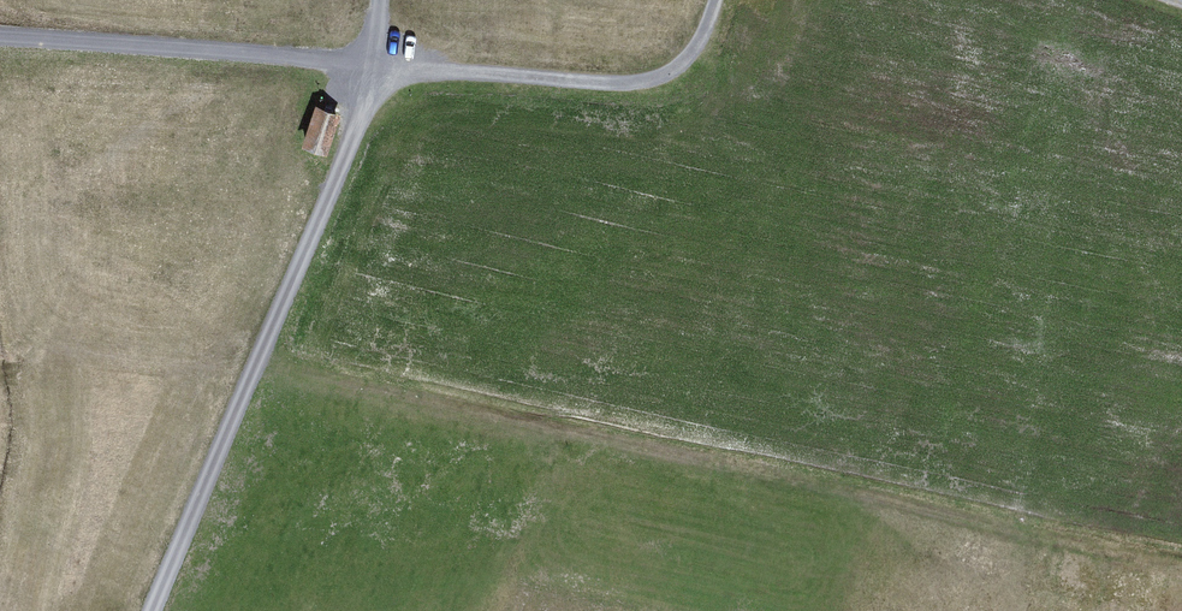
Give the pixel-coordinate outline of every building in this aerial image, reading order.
[(340,117),(316,110),(303,155),(327,162),(340,117)]
